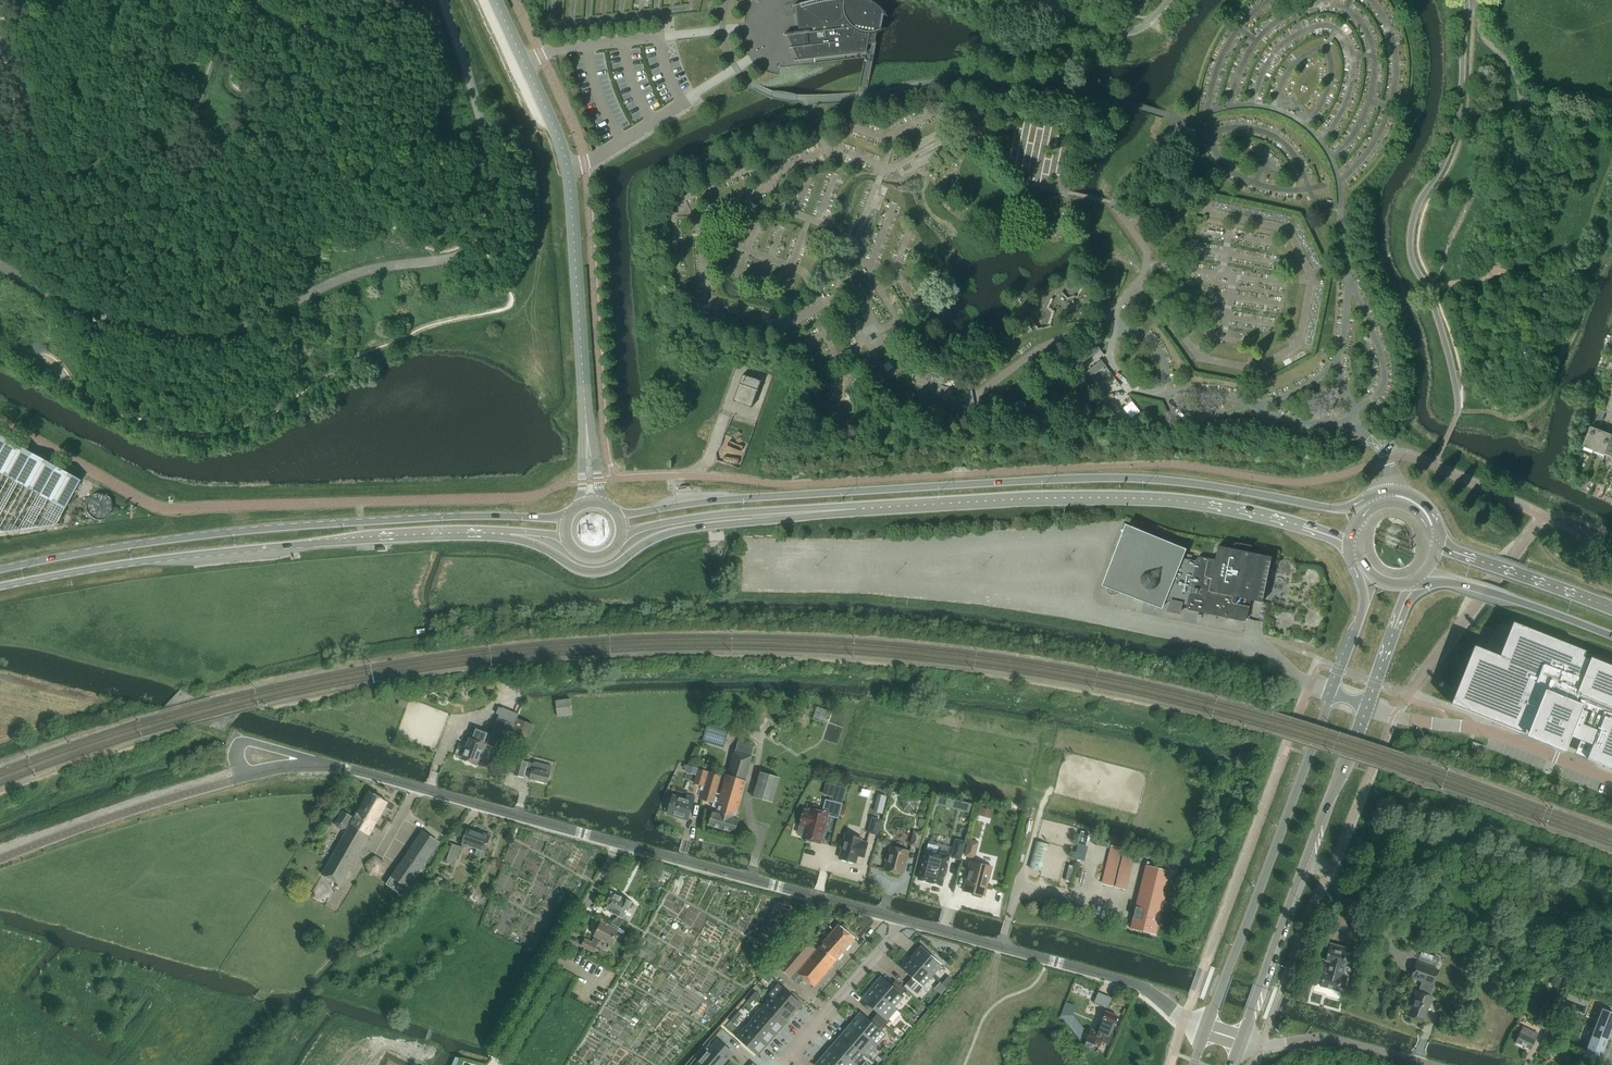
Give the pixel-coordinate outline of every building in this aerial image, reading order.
[(874,43),(876,33),(877,33),(881,31),(885,29),(883,28),(881,29),(880,29),(883,14),(886,18),(887,17),(885,13),(882,10),(880,7),(876,4),(873,2),(869,0),(812,0),(799,3),(803,31),(784,33),(785,36),(793,60),(794,61),(866,53),(867,45),(874,43)] [(1091,356),(1100,350),(1097,346),(1093,341),(1071,357),(1078,366),(1091,356)] [(733,402),(751,408),(761,382),(742,375),(733,402)] [(1594,418),(1602,421),(1606,412),(1598,409),(1594,418)] [(1594,451),(1602,432),(1591,427),(1583,447),(1594,451)] [(1611,437),(1611,435),(1602,432),(1594,451),(1605,455),(1611,437)] [(79,480),(0,437),(0,532),(54,525),(79,480)] [(1261,602),(1271,557),(1250,553),(1251,546),(1236,543),(1235,543),(1234,543),(1234,544),(1233,545),(1232,549),(1217,546),(1215,560),(1199,557),(1198,557),(1197,558),(1196,559),(1195,561),(1182,558),(1186,549),(1144,533),(1145,532),(1123,521),(1116,544),(1117,544),(1101,586),(1107,588),(1107,589),(1107,591),(1107,592),(1107,593),(1108,594),(1109,595),(1111,595),(1113,595),(1117,594),(1120,593),(1161,609),(1165,601),(1170,602),(1167,611),(1179,613),(1181,604),(1186,605),(1186,607),(1186,608),(1187,609),(1188,610),(1189,610),(1214,616),(1216,618),(1219,617),(1243,621),(1245,621),(1245,620),(1246,619),(1250,600),(1261,602)] [(1514,618),(1501,651),(1476,641),(1453,701),(1491,716),(1525,729),(1527,724),(1582,746),(1580,750),(1611,763),(1611,661),(1592,653),(1592,655),(1585,652),(1587,646),(1514,618)] [(558,717),(573,715),(571,699),(555,701),(558,717)] [(716,736),(726,740),(733,719),(718,714),(715,723),(709,721),(705,733),(709,734),(707,740),(715,742),(716,736)] [(504,752),(514,725),(498,719),(488,746),(504,752)] [(525,750),(534,725),(518,719),(508,744),(525,750)] [(478,764),(486,745),(471,739),(470,742),(463,758),(478,764)] [(735,819),(747,781),(745,780),(755,747),(738,742),(728,775),(726,775),(715,813),(712,812),(709,825),(735,833),(739,820),(735,819)] [(548,784),(553,766),(534,762),(534,763),(518,760),(514,775),(524,778),(527,768),(533,770),(530,781),(531,781),(532,780),(548,784)] [(703,786),(708,772),(699,769),(694,783),(703,786)] [(700,800),(713,804),(721,776),(709,772),(700,800)] [(753,798),(772,802),(780,778),(761,772),(753,798)] [(342,885),(388,802),(370,792),(355,819),(343,812),(337,823),(338,827),(342,830),(346,828),(350,821),(352,823),(323,874),(342,885)] [(688,818),(695,798),(687,796),(686,800),(673,796),(668,812),(669,813),(669,815),(674,816),(675,814),(688,818)] [(802,839),(820,843),(828,815),(838,818),(842,804),(826,800),(823,812),(818,811),(819,809),(818,807),(813,806),(811,807),(811,809),(810,809),(810,811),(805,810),(800,825),(806,827),(802,839)] [(869,832),(876,834),(880,821),(873,819),(869,832)] [(483,857),(491,836),(468,828),(463,844),(477,849),(476,854),(483,857)] [(404,896),(439,843),(422,832),(387,884),(404,896)] [(913,846),(918,847),(922,835),(916,833),(913,846)] [(842,848),(839,859),(856,863),(858,854),(862,855),(861,856),(864,857),(868,844),(861,842),(862,838),(846,834),(844,842),(841,842),(840,848),(842,848)] [(956,840),(952,857),(960,859),(965,842),(956,840)] [(969,841),(965,856),(974,858),(978,843),(969,841)] [(1042,871),(1049,844),(1037,841),(1030,868),(1042,871)] [(455,864),(462,847),(448,842),(445,851),(450,853),(447,861),(455,864)] [(1103,885),(1125,890),(1134,851),(1113,846),(1103,885)] [(887,861),(885,870),(902,875),(908,851),(891,847),(889,855),(887,854),(885,861),(887,861)] [(926,850),(919,879),(942,885),(949,856),(926,850)] [(971,861),(963,891),(973,894),(972,896),(982,898),(982,896),(984,896),(992,867),(971,861)] [(1156,935),(1172,872),(1146,865),(1130,929),(1156,935)] [(481,906),(494,882),(482,875),(469,899),(481,906)] [(619,927),(633,902),(623,897),(623,898),(613,892),(604,908),(618,916),(617,918),(615,920),(613,924),(619,927)] [(611,944),(619,930),(602,922),(595,936),(592,943),(585,939),(582,946),(594,952),(597,945),(600,938),(611,944)] [(803,938),(778,967),(795,982),(801,975),(815,987),(856,938),(839,924),(817,950),(803,938)] [(1344,976),(1346,966),(1344,965),(1349,949),(1330,944),(1326,961),(1328,961),(1325,974),(1324,974),(1321,986),(1339,991),(1340,987),(1344,988),(1347,977),(1344,976)] [(943,964),(921,946),(912,957),(913,958),(933,975),(943,964)] [(913,958),(903,970),(912,977),(906,984),(917,994),(933,975),(913,958)] [(1434,985),(1439,970),(1417,963),(1412,977),(1422,981),(1419,992),(1417,992),(1409,1016),(1424,1021),(1432,997),(1431,996),(1435,985),(1434,985)] [(952,982),(947,977),(942,983),(947,988),(952,982)] [(891,985),(882,978),(873,989),(893,1006),(907,990),(896,980),(891,985)] [(801,1004),(782,988),(774,998),(792,1014),(801,1004)] [(873,989),(864,1000),(879,1012),(874,1017),(886,1027),(890,1021),(884,1016),(893,1006),(873,989)] [(774,998),(765,1008),(784,1024),(792,1014),(774,998)] [(765,1008),(757,1018),(775,1034),(784,1024),(765,1008)] [(1603,1010),(1585,1056),(1588,1057),(1599,1062),(1601,1057),(1604,1048),(1601,1047),(1604,1039),(1607,1040),(1609,1035),(1611,1036),(1611,1013),(1603,1010)] [(1097,1052),(1104,1035),(1109,1037),(1117,1018),(1118,1017),(1106,1012),(1097,1032),(1091,1030),(1084,1046),(1097,1052)] [(870,1022),(862,1014),(852,1025),(872,1042),(886,1027),(874,1017),(870,1022)] [(1549,1032),(1554,1022),(1550,1019),(1542,1016),(1537,1026),(1549,1032)] [(757,1018),(748,1028),(766,1044),(775,1034),(757,1018)] [(872,1042),(852,1025),(843,1035),(863,1053),(872,1042)] [(1530,1050),(1538,1035),(1523,1027),(1515,1042),(1530,1050)] [(748,1028),(739,1038),(758,1054),(766,1044),(748,1028)] [(863,1053),(843,1035),(834,1046),(854,1063),(863,1053)] [(718,1041),(697,1064),(721,1064),(732,1052),(718,1041)] [(834,1046),(825,1056),(836,1064),(853,1064),(854,1063),(834,1046)] [(825,1056),(818,1064),(836,1064),(825,1056)]
